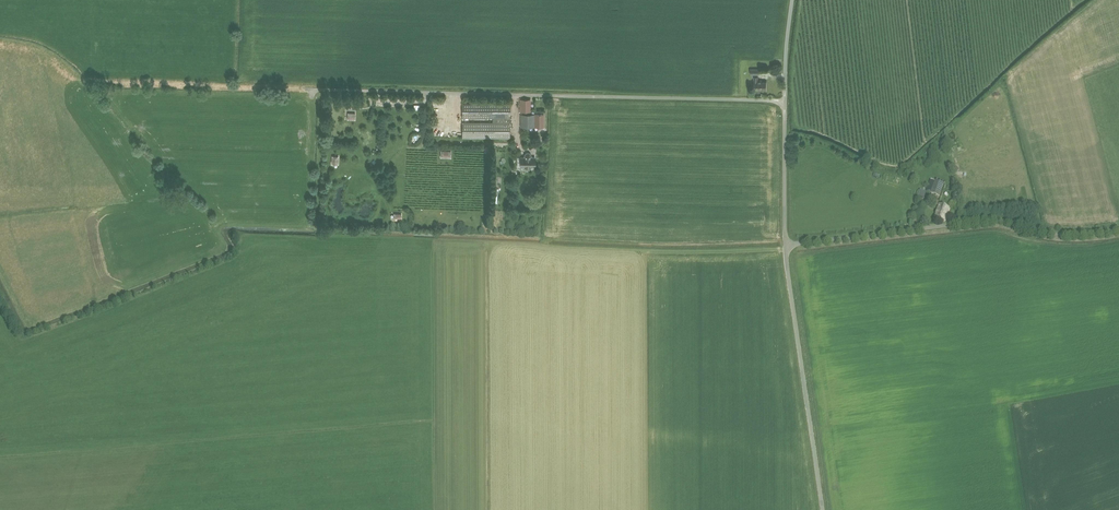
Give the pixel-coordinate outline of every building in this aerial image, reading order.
[(753,89),(757,89),(757,90),(761,90),(761,91),(766,90),(766,81),(758,82),(758,76),(753,76),(753,89)] [(521,99),(521,112),(530,112),(530,99),(521,99)] [(439,108),(438,101),(432,101),(433,110),(446,110),(446,108),(439,108)] [(462,118),(493,118),(510,118),(510,104),(462,103),(462,118)] [(530,114),(521,114),(521,127),(544,127),(544,114),(530,114)] [(510,138),(510,122),(493,122),(462,122),(462,138),(510,138)] [(531,166),(535,166),(535,157),(531,157),(531,155),(529,153),(527,153),(525,155),(525,157),(520,157),(520,166),(525,166),(525,167),(526,169),(529,169),(531,167),(531,166)] [(944,184),(935,181),(931,179),(928,188),(932,189),(931,193),(940,196),(944,184)] [(960,202),(952,199),(950,204),(957,207),(960,202)] [(949,208),(939,204),(934,217),(945,221),(949,208)]
